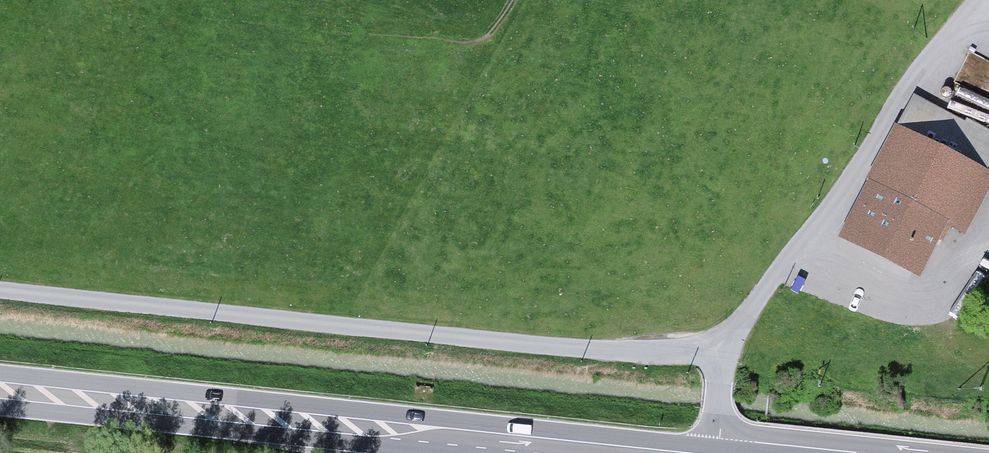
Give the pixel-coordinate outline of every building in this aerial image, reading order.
[(988,167),(988,154),(898,118),(854,199),(858,200),(829,255),(907,297),(932,249),(956,262),(988,201),(988,193),(978,187),(988,167)]
